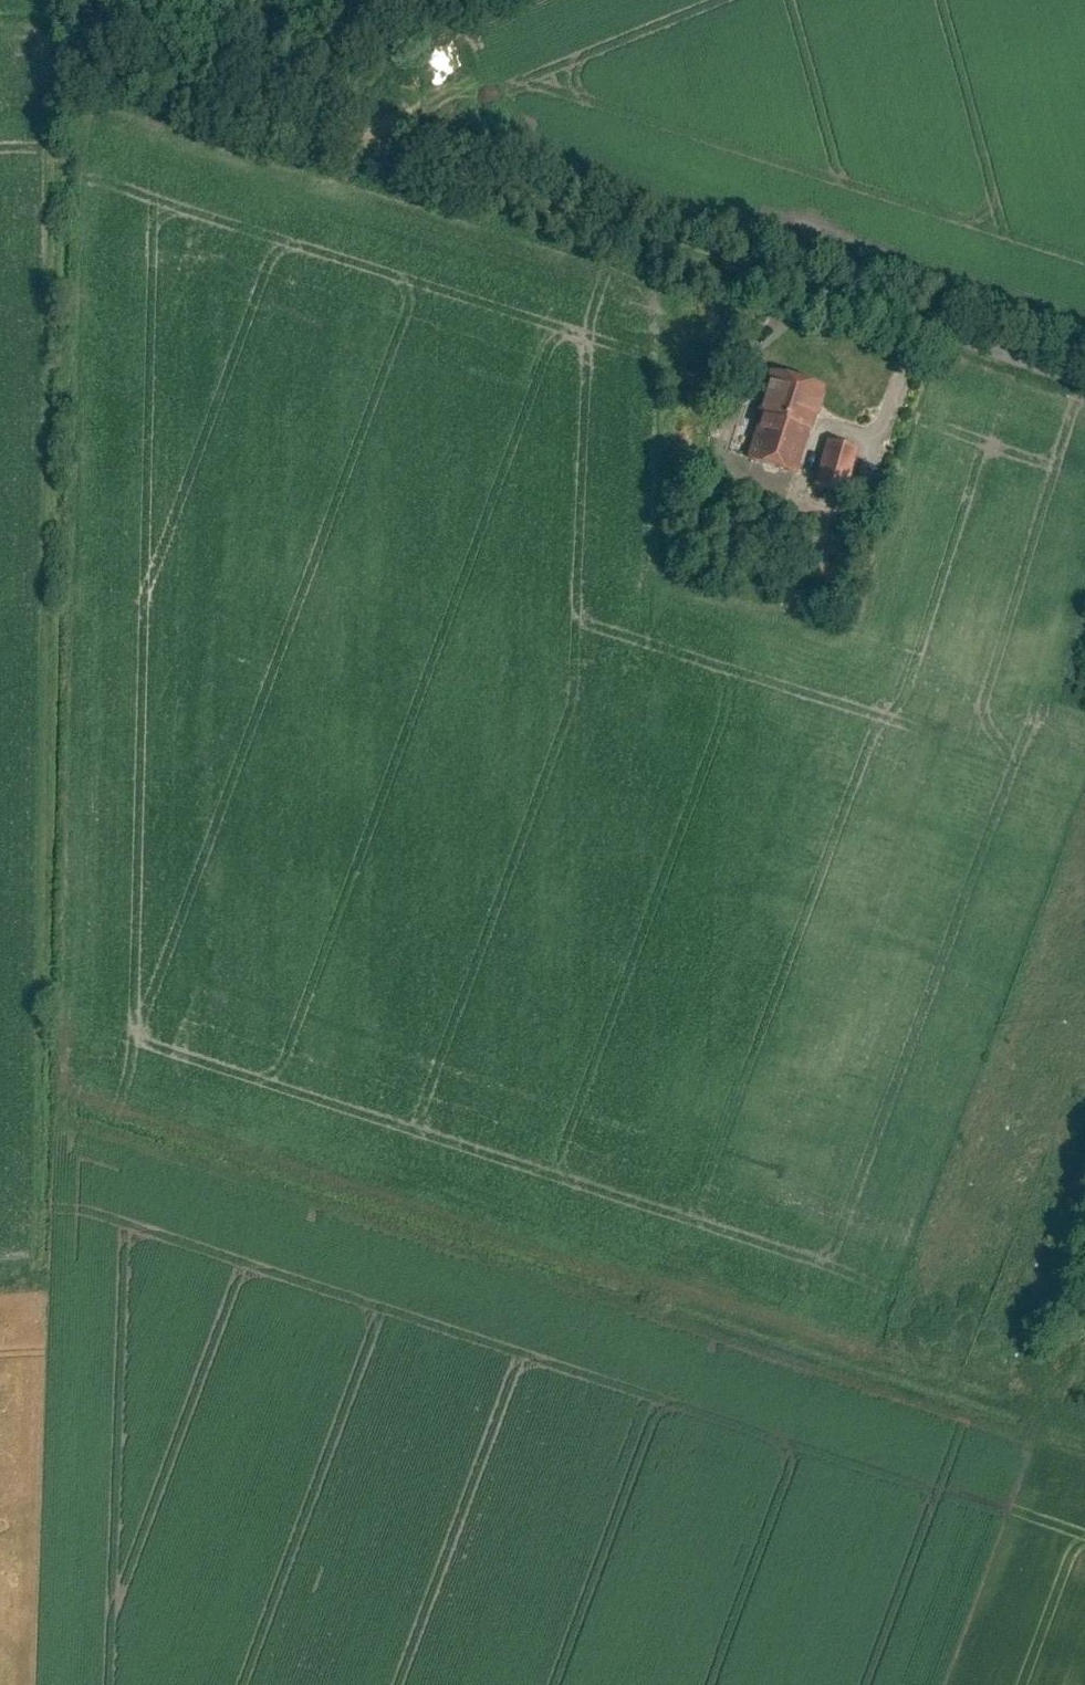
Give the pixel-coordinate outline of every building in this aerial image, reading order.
[(825,386),(774,371),(749,456),(799,471),(825,386)] [(860,451),(829,441),(815,486),(846,496),(860,451)]
